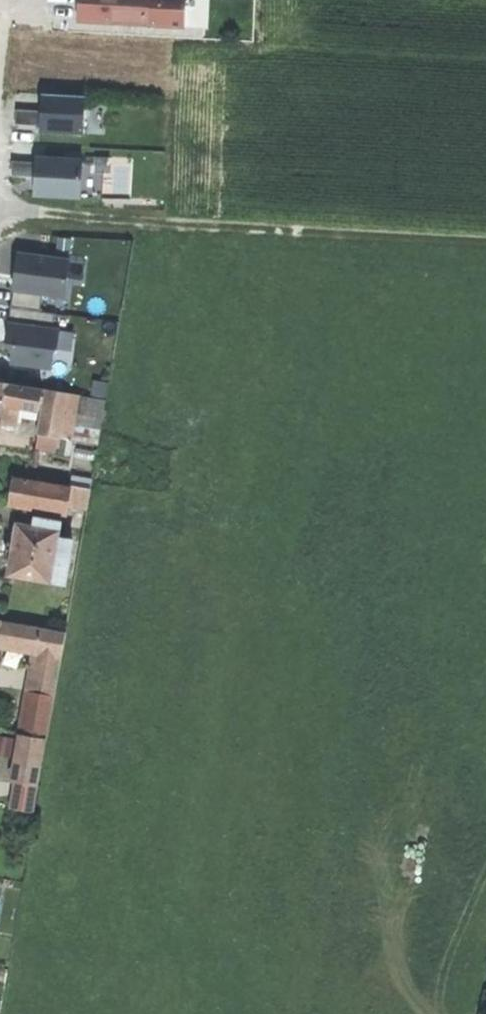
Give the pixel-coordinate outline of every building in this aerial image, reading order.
[(76,22),(182,29),(184,0),(78,0),(76,22)] [(40,125),(39,133),(82,136),(84,97),(42,94),(41,112),(40,125)] [(17,110),(16,124),(40,125),(41,112),(17,110)] [(81,160),(35,157),(35,163),(34,177),(33,196),(79,199),(81,160)] [(13,162),(12,175),(34,177),(35,163),(13,162)] [(12,292),(14,293),(40,295),(63,298),(68,259),(16,254),(12,292)] [(40,295),(14,293),(12,309),(38,312),(40,295)] [(9,309),(8,322),(52,327),(54,314),(38,312),(12,309),(9,309)] [(52,327),(8,322),(4,352),(12,353),(10,364),(51,369),(52,358),(57,348),(59,328),(52,327)] [(15,424),(19,404),(22,384),(0,380),(0,421),(15,424)] [(42,387),(22,384),(19,404),(39,408),(42,387)] [(66,391),(49,388),(41,433),(59,436),(66,391)] [(79,393),(66,391),(59,436),(71,439),(79,393)] [(15,424),(0,421),(0,428),(14,430),(15,424)] [(10,502),(66,512),(68,497),(70,487),(14,478),(10,502)] [(70,485),(70,487),(68,497),(88,501),(91,488),(70,485)] [(13,550),(68,560),(72,540),(57,537),(59,523),(36,519),(34,527),(18,524),(15,537),(13,550)] [(34,650),(38,625),(0,619),(0,644),(34,650)] [(34,650),(32,662),(59,667),(66,630),(38,625),(34,650)] [(20,732),(25,733),(46,737),(47,737),(59,667),(32,662),(20,732)] [(46,737),(25,733),(17,780),(37,784),(46,737)] [(33,808),(37,784),(17,780),(13,805),(33,808)]
